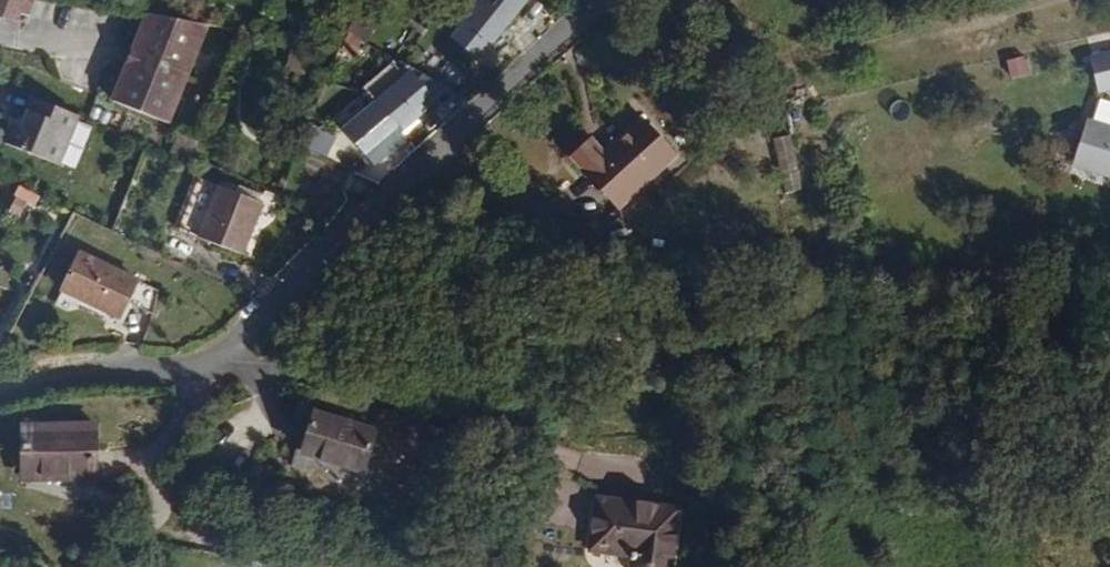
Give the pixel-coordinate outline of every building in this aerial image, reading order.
[(47,5),(20,0),(0,0),(0,31),(25,39),(29,32),(36,34),(47,5)] [(475,92),(520,37),(494,16),(449,70),(475,92)] [(190,112),(219,37),(161,27),(135,91),(190,112)] [(1089,62),(1097,94),(1104,97),(1092,128),(1088,137),(1082,134),(1070,167),(1109,181),(1109,107),(1108,106),(1108,94),(1109,93),(1109,58),(1089,62)] [(179,137),(190,112),(135,91),(126,115),(179,137)] [(387,113),(386,115),(410,140),(425,126),(438,115),(420,95),(405,108),(401,104),(399,102),(395,105),(387,113)] [(395,105),(387,96),(379,104),(387,113),(395,105)] [(55,181),(76,129),(30,112),(15,149),(8,146),(2,160),(55,181)] [(410,140),(386,115),(354,143),(377,169),(410,140)] [(631,211),(689,162),(656,125),(619,156),(606,141),(585,158),(631,211)] [(1088,137),(1092,128),(1085,125),(1082,134),(1088,137)] [(414,143),(429,130),(425,126),(410,140),(414,143)] [(334,167),(342,145),(318,136),(308,157),(334,167)] [(384,177),(418,148),(414,143),(410,140),(377,169),(384,177)] [(251,276),(270,223),(268,222),(242,212),(205,198),(185,252),(251,276)] [(268,222),(270,214),(245,205),(242,212),(268,222)] [(178,327),(186,308),(123,282),(107,319),(170,346),(178,327)] [(360,481),(372,443),(314,424),(302,463),(360,481)] [(91,487),(89,431),(18,434),(18,445),(20,490),(91,487)] [(475,441),(446,432),(443,440),(473,449),(475,441)] [(677,516),(596,504),(589,555),(627,560),(627,566),(668,566),(669,563),(677,516)]
